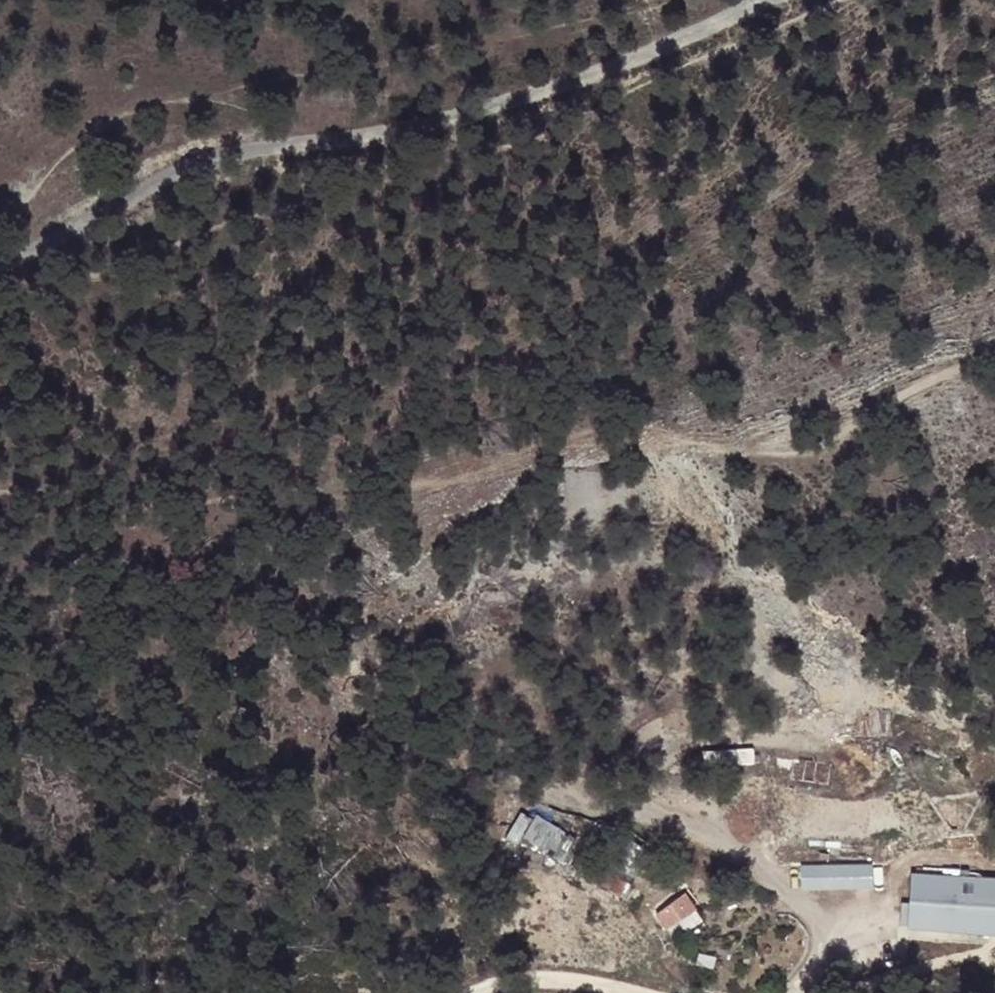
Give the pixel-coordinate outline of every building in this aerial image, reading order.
[(577,834),(536,809),(521,833),(562,858),(577,834)] [(652,849),(622,831),(593,880),(622,898),(652,849)] [(875,886),(875,860),(803,860),(803,886),(875,886)] [(908,871),(905,925),(994,930),(994,875),(908,871)] [(699,902),(689,886),(656,908),(666,923),(699,902)]
